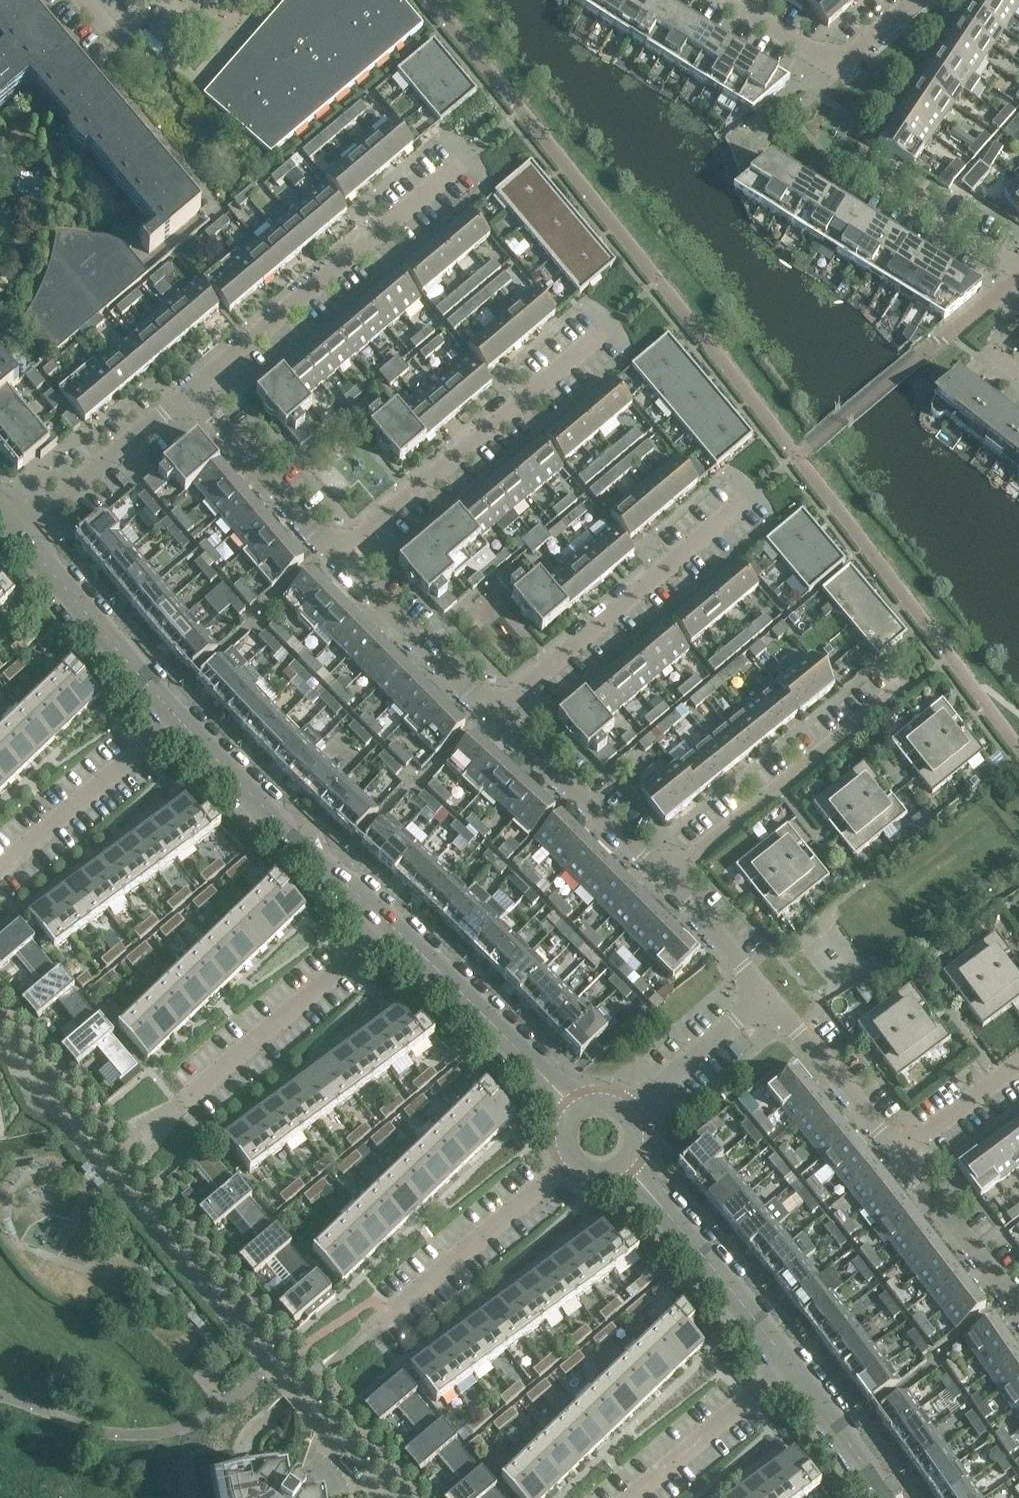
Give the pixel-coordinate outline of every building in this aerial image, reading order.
[(30,82),(139,212),(157,234),(143,246),(150,253),(198,212),(201,210),(32,10),(25,1),(24,0),(0,0),(0,47),(4,52),(0,56),(0,108),(30,82)] [(393,51),(423,26),(402,0),(287,0),(204,96),(271,154),(393,51)] [(585,9),(590,0),(570,0),(585,9)] [(600,19),(612,0),(590,0),(585,9),(600,19)] [(600,19),(615,28),(633,0),(612,0),(600,19)] [(631,38),(654,0),(633,0),(615,28),(631,38)] [(631,38),(646,47),(670,8),(657,0),(654,0),(631,38)] [(835,0),(806,0),(816,11),(828,26),(829,26),(829,25),(844,11),(835,0)] [(844,11),(857,0),(835,0),(844,11)] [(971,8),(1004,31),(1014,16),(991,0),(976,0),(971,8)] [(1014,16),(1018,8),(1018,0),(991,0),(1014,16)] [(646,47),(661,57),(686,18),(670,8),(646,47)] [(1004,31),(971,8),(961,23),(994,45),(1004,31)] [(686,18),(661,57),(677,66),(701,27),(686,18)] [(961,23),(950,38),(984,61),(994,45),(961,23)] [(677,66),(692,76),(716,37),(701,27),(677,66)] [(716,37),(692,76),(708,85),(732,46),(716,37)] [(984,61),(950,38),(940,53),(974,76),(984,61)] [(435,39),(398,71),(412,88),(450,57),(435,39)] [(708,85),(723,95),(747,56),(732,46),(708,85)] [(930,68),(964,91),(970,95),(980,80),(974,76),(940,53),(930,68)] [(747,56),(723,95),(717,104),(733,113),(738,104),(762,65),(747,56)] [(450,57),(412,88),(426,105),(464,73),(450,57)] [(753,113),(786,85),(790,82),(762,65),(738,104),(753,113)] [(964,91),(930,68),(920,83),(954,106),(964,91)] [(464,73),(426,105),(441,122),(478,91),(464,73)] [(920,83),(910,98),(944,121),(954,106),(920,83)] [(944,121),(910,98),(900,113),(934,135),(944,121)] [(361,102),(353,109),(360,117),(368,110),(361,102)] [(1009,107),(1001,116),(1007,121),(1015,112),(1009,107)] [(337,123),(344,131),(360,117),(353,109),(337,123)] [(900,113),(890,128),(924,150),(934,135),(900,113)] [(1007,121),(1001,116),(993,125),(999,130),(1007,121)] [(377,137),(396,160),(413,145),(394,122),(377,137)] [(337,123),(320,137),(327,145),(344,131),(337,123)] [(879,142),(905,160),(914,166),(915,165),(914,165),(924,150),(890,128),(881,142),(880,141),(879,142)] [(952,136),(968,147),(974,139),(957,129),(952,136)] [(985,134),(977,143),(983,148),(991,139),(985,134)] [(303,151),(310,159),(327,145),(320,137),(303,151)] [(360,151),(380,174),(396,160),(377,137),(360,151)] [(983,148),(977,143),(969,152),(975,157),(983,148)] [(988,155),(995,159),(1001,149),(994,145),(988,155)] [(344,165),(363,188),(380,174),(360,151),(344,165)] [(298,155),(291,162),(296,168),(304,162),(298,155)] [(989,169),(995,159),(988,155),(982,164),(980,162),(962,182),(972,192),(991,172),(987,168),(989,169)] [(734,189),(761,206),(786,167),(771,158),(734,189)] [(495,193),(510,210),(546,179),(533,164),(534,163),(532,161),(495,193)] [(281,170),(287,176),(296,168),(291,162),(281,170)] [(955,162),(950,168),(959,176),(964,170),(955,162)] [(326,179),(346,202),(363,188),(344,165),(326,179)] [(777,215),(779,212),(801,176),(786,167),(761,206),(777,215)] [(959,176),(950,168),(938,181),(942,184),(950,188),(953,182),(959,176)] [(281,170),(271,178),(277,185),(287,176),(281,170)] [(779,212),(777,215),(792,225),(800,212),(816,186),(801,176),(779,212)] [(510,210),(511,212),(524,226),(560,196),(546,179),(510,210)] [(1004,196),(1018,214),(1018,183),(1004,196)] [(244,193),(250,200),(259,192),(254,185),(244,193)] [(347,213),(325,186),(307,201),(330,227),(347,213)] [(816,186),(800,212),(792,225),(807,234),(831,195),(816,186)] [(244,193),(234,201),(240,208),(250,200),(244,193)] [(822,244),(842,212),(847,205),(831,195),(807,234),(822,244)] [(524,226),(538,243),(574,212),(560,196),(524,226)] [(330,227),(307,201),(291,215),(313,241),(330,227)] [(842,212),(822,244),(838,253),(862,214),(847,205),(842,212)] [(62,207),(61,217),(63,218),(64,220),(65,222),(75,223),(74,215),(69,209),(62,207)] [(50,221),(50,212),(41,211),(41,221),(50,221)] [(574,212),(538,243),(551,259),(588,229),(574,212)] [(471,213),(454,228),(473,251),(490,236),(471,213)] [(878,224),(862,214),(838,253),(853,263),(878,224)] [(313,241),(291,215),(274,229),(297,255),(313,241)] [(215,225),(221,232),(230,224),(225,217),(215,225)] [(853,263),(869,273),(893,234),(878,224),(853,263)] [(215,225),(205,233),(211,240),(221,232),(215,225)] [(437,242),(456,265),(473,251),(454,228),(437,242)] [(297,255),(274,229),(258,243),(280,269),(297,255)] [(551,259),(565,276),(602,245),(588,229),(551,259)] [(89,323),(99,315),(149,273),(119,238),(58,233),(57,243),(55,253),(52,263),(49,273),(45,283),(41,292),(36,302),(31,311),(25,319),(54,353),(80,331),(89,323)] [(893,234),(869,273),(884,282),(908,243),(893,234)] [(437,242),(421,256),(440,279),(456,265),(437,242)] [(258,243),(242,256),(241,257),(264,283),(280,269),(258,243)] [(924,253),(908,243),(884,282),(899,292),(924,253)] [(602,245),(565,276),(580,293),(617,262),(616,260),(615,261),(602,245)] [(241,257),(242,256),(238,250),(203,280),(230,312),(264,283),(241,257)] [(924,253),(899,292),(915,301),(939,262),(924,253)] [(403,270),(423,293),(440,279),(421,256),(403,270)] [(481,274),(487,281),(501,269),(495,262),(481,274)] [(954,272),(939,262),(915,301),(930,311),(954,272)] [(159,272),(165,279),(175,271),(169,264),(159,272)] [(165,279),(159,272),(150,280),(155,287),(154,288),(162,297),(172,288),(164,280),(165,279)] [(954,272),(930,311),(944,320),(981,288),(954,272)] [(491,285),(497,292),(511,280),(505,273),(491,285)] [(381,289),(404,315),(421,300),(399,274),(381,289)] [(466,286),(472,293),(487,281),(481,274),(466,286)] [(180,297),(202,323),(219,308),(197,282),(180,297)] [(482,305),(497,292),(491,285),(476,298),(482,305)] [(452,298),(458,305),(472,293),(466,286),(452,298)] [(365,303),(387,329),(404,315),(381,289),(365,303)] [(519,305),(538,328),(556,314),(536,291),(519,305)] [(126,300),(132,307),(142,299),(136,292),(126,300)] [(163,310),(185,337),(202,323),(180,297),(163,310)] [(458,305),(452,298),(437,311),(443,318),(458,305)] [(468,317),(482,305),(476,298),(462,310),(468,317)] [(132,307),(126,300),(117,308),(123,315),(132,307)] [(348,316),(371,343),(387,329),(365,303),(348,316)] [(438,320),(424,304),(418,309),(432,325),(438,320)] [(503,319),(522,342),(538,328),(519,305),(503,319)] [(147,324),(169,351),(185,337),(163,310),(147,324)] [(453,329),(468,317),(462,310),(447,322),(453,329)] [(105,322),(99,315),(89,323),(95,330),(105,322)] [(332,330),(354,357),(371,343),(348,316),(332,330)] [(486,333),(505,356),(522,342),(503,319),(486,333)] [(89,323),(80,331),(86,338),(95,330),(89,323)] [(130,338),(152,365),(169,351),(147,324),(130,338)] [(420,334),(426,341),(436,332),(430,325),(420,334)] [(315,344),(338,371),(354,357),(332,330),(315,344)] [(486,333),(469,348),(488,371),(505,356),(486,333)] [(415,349),(426,341),(420,334),(410,342),(415,349)] [(632,366),(647,383),(683,352),(670,337),(671,336),(669,334),(632,366)] [(429,346),(435,353),(445,344),(440,337),(429,346)] [(114,352),(136,379),(152,365),(130,338),(114,352)] [(299,358),(321,385),(338,371),(315,344),(299,358)] [(435,353),(429,346),(419,354),(425,361),(435,353)] [(97,366),(119,393),(136,379),(114,352),(98,365),(97,366)] [(647,383),(660,400),(697,369),(683,352),(647,383)] [(395,371),(405,363),(399,356),(389,364),(395,371)] [(282,372),(305,399),(321,385),(299,358),(282,372)] [(492,385),(488,379),(470,358),(453,373),(475,399),(492,385)] [(4,454),(18,471),(38,454),(41,458),(58,444),(41,423),(26,406),(12,389),(19,383),(0,360),(0,450),(4,454)] [(59,389),(86,421),(119,393),(97,366),(98,365),(93,360),(59,389)] [(59,369),(53,362),(43,370),(49,377),(59,369)] [(395,371),(400,378),(410,369),(405,363),(395,371)] [(395,371),(389,364),(379,373),(384,380),(395,371)] [(660,400),(674,416),(711,385),(697,369),(660,400)] [(46,383),(34,370),(26,377),(37,390),(46,383)] [(395,371),(384,380),(390,386),(400,378),(395,371)] [(307,422),(301,416),(312,407),(305,399),(282,372),(257,394),(286,429),(290,425),(296,432),(307,422)] [(957,372),(932,405),(931,406),(931,407),(930,409),(930,410),(931,412),(932,413),(933,415),(934,416),(935,417),(936,417),(938,417),(939,417),(941,417),(942,416),(944,415),(945,414),(950,418),(975,386),(957,372)] [(453,373),(436,387),(458,413),(475,399),(453,373)] [(354,390),(359,397),(369,389),(363,382),(354,390)] [(596,396),(615,419),(633,405),(613,382),(596,396)] [(674,416),(688,433),(725,402),(711,385),(674,416)] [(950,418),(967,432),(992,399),(975,386),(950,418)] [(420,401),(442,427),(458,413),(436,387),(420,401)] [(63,404),(52,390),(43,397),(55,411),(63,404)] [(350,405),(359,397),(354,390),(344,398),(350,405)] [(354,409),(359,415),(375,402),(370,396),(354,409)] [(579,410),(599,433),(615,419),(596,396),(579,410)] [(992,399),(967,432),(984,445),(1009,413),(992,399)] [(403,415),(425,441),(442,427),(420,401),(403,415)] [(365,422),(369,418),(380,409),(375,402),(359,415),(365,422)] [(688,433),(702,449),(739,418),(725,402),(688,433)] [(374,425),(370,428),(400,463),(425,441),(403,415),(396,407),(386,415),(380,409),(369,418),(374,425)] [(326,425),(336,416),(331,410),(321,418),(326,425)] [(563,424),(582,447),(599,433),(579,410),(563,424)] [(73,432),(81,425),(70,412),(62,418),(73,432)] [(1001,458),(1018,436),(1018,420),(1009,413),(984,445),(1001,458)] [(739,418),(702,449),(717,466),(754,435),(753,433),(752,434),(739,418)] [(296,441),(312,428),(307,422),(296,432),(292,435),(296,441)] [(546,439),(565,462),(582,447),(563,424),(546,439)] [(301,446),(314,435),(316,433),(312,428),(296,441),(301,446)] [(623,442),(629,449),(644,437),(638,430),(623,442)] [(187,489),(193,484),(219,461),(197,436),(163,465),(166,469),(160,475),(169,486),(178,478),(187,489)] [(1018,471),(1018,436),(1001,458),(1018,471)] [(524,457),(546,483),(563,469),(541,442),(524,457)] [(609,455),(615,462),(629,449),(623,442),(609,455)] [(633,454),(639,461),(654,449),(648,442),(633,454)] [(624,473),(639,461),(633,454),(619,466),(624,473)] [(594,467),(600,474),(615,462),(609,455),(594,467)] [(507,471),(529,497),(546,483),(524,457),(507,471)] [(698,482),(679,459),(661,474),(681,497),(698,482)] [(233,478),(219,461),(193,484),(207,500),(233,478)] [(610,485),(624,473),(619,466),(604,478),(610,485)] [(600,474),(594,467),(580,479),(586,486),(600,474)] [(156,471),(150,476),(163,491),(169,486),(160,475),(156,471)] [(491,485),(513,511),(529,497),(507,471),(491,485)] [(681,497),(661,474),(645,488),(664,511),(681,497)] [(150,476),(144,482),(157,496),(163,491),(150,476)] [(207,500),(221,517),(247,494),(233,478),(207,500)] [(595,498),(610,485),(604,478),(590,491),(595,498)] [(474,499),(497,525),(513,511),(491,485),(474,499)] [(664,511),(645,488),(628,502),(648,525),(664,511)] [(153,502),(144,491),(138,497),(146,507),(153,502)] [(235,533),(261,511),(247,494),(221,517),(235,533)] [(562,502),(568,509),(578,501),(572,494),(562,502)] [(458,513),(480,539),(497,525),(474,499),(458,513)] [(153,502),(146,507),(155,517),(162,512),(153,502)] [(558,518),(568,509),(562,502),(552,511),(558,518)] [(648,525),(628,502),(611,516),(631,539),(648,525)] [(572,514),(578,521),(588,512),(582,505),(572,514)] [(171,514),(173,516),(180,524),(186,518),(178,509),(171,514)] [(781,558),(817,528),(804,512),(805,511),(803,509),(766,541),(781,558)] [(235,533),(249,549),(275,527),(261,511),(235,533)] [(475,573),(478,574),(480,572),(486,579),(499,568),(493,561),(496,558),(480,539),(458,513),(441,527),(471,561),(478,570),(475,573)] [(75,539),(90,556),(119,531),(104,514),(75,539)] [(578,521),(572,514),(562,523),(568,530),(570,527),(578,521)] [(194,528),(186,518),(180,524),(188,533),(194,528)] [(578,521),(570,527),(575,533),(583,527),(578,521)] [(531,533),(537,540),(547,531),(541,524),(531,533)] [(176,540),(182,535),(173,525),(167,530),(176,540)] [(272,588),(304,561),(275,527),(249,549),(243,554),(272,588)] [(441,527),(424,541),(453,576),(471,561),(441,527)] [(612,527),(595,542),(617,568),(635,553),(612,527)] [(90,556),(104,572),(133,548),(132,546),(139,540),(129,528),(121,534),(119,531),(90,556)] [(781,558),(795,575),(831,544),(817,528),(781,558)] [(553,538),(549,533),(547,531),(537,540),(542,546),(553,538)] [(521,541),(527,548),(537,540),(531,533),(521,541)] [(190,544),(188,543),(182,535),(176,540),(183,550),(190,544)] [(532,555),(542,546),(537,540),(527,548),(532,555)] [(199,546),(201,549),(206,554),(208,556),(214,551),(206,541),(199,546)] [(448,592),(442,585),(453,576),(424,541),(399,562),(428,597),(432,594),(438,600),(448,592)] [(595,542),(579,555),(601,582),(617,568),(595,542)] [(809,592),(847,561),(845,559),(844,560),(831,544),(795,575),(809,592)] [(104,572),(118,589),(147,564),(133,548),(104,572)] [(493,561),(499,568),(512,557),(506,550),(496,558),(493,561)] [(223,560),(214,551),(208,556),(214,564),(216,566),(223,560)] [(206,554),(195,563),(204,573),(210,568),(214,564),(208,556),(206,554)] [(562,569),(584,596),(601,582),(579,555),(562,569)] [(118,589),(132,605),(161,581),(147,564),(118,589)] [(722,578),(741,601),(759,587),(739,564),(722,578)] [(497,577),(502,584),(517,571),(512,565),(497,577)] [(851,566),(822,590),(837,607),(865,584),(852,568),(852,567),(851,566)] [(211,582),(217,577),(210,568),(204,573),(211,582)] [(546,583),(568,610),(584,596),(562,569),(546,583)] [(313,631),(343,602),(312,571),(282,600),(300,618),(298,619),(310,632),(312,630),(313,631)] [(522,577),(517,571),(502,584),(507,590),(511,587),(522,577)] [(468,583),(473,589),(486,579),(480,572),(478,574),(468,583)] [(517,593),(513,597),(542,631),(568,610),(546,583),(539,575),(528,584),(522,577),(511,587),(517,593)] [(706,592),(725,615),(741,601),(722,578),(706,592)] [(15,598),(0,580),(0,610),(15,598)] [(240,594),(246,589),(238,580),(232,585),(240,594)] [(132,605),(146,622),(175,597),(161,581),(132,605)] [(223,583),(204,600),(219,616),(231,605),(237,600),(223,583)] [(837,607),(851,624),(879,600),(865,584),(837,607)] [(254,599),(246,589),(240,594),(248,604),(254,599)] [(435,603),(440,609),(453,597),(448,592),(438,600),(435,603)] [(689,606),(708,629),(725,615),(706,592),(689,606)] [(146,622),(161,639),(189,614),(175,597),(146,622)] [(440,609),(445,614),(457,603),(453,597),(440,609)] [(240,615),(246,610),(237,600),(231,605),(240,615)] [(851,624),(865,640),(893,617),(879,600),(851,624)] [(313,631),(312,632),(328,647),(334,641),(358,617),(343,602),(313,631)] [(672,621),(691,644),(708,629),(689,606),(672,621)] [(161,639),(175,655),(203,630),(189,614),(161,639)] [(794,626),(800,621),(794,614),(788,619),(794,626)] [(765,629),(773,623),(767,616),(759,622),(765,629)] [(349,657),(373,633),(358,617),(334,641),(349,657)] [(893,617),(865,640),(879,657),(908,633),(907,632),(906,632),(893,617)] [(765,629),(759,622),(743,636),(749,643),(765,629)] [(783,622),(773,631),(779,637),(788,629),(783,622)] [(280,638),(285,633),(277,624),(271,629),(280,638)] [(650,639),(672,666),(689,651),(667,624),(650,639)] [(189,672),(218,647),(203,630),(175,655),(189,672)] [(27,647),(37,639),(30,632),(21,640),(27,647)] [(294,641),(285,633),(280,638),(289,647),(294,641)] [(364,672),(389,648),(373,633),(349,657),(364,672)] [(274,641),(267,634),(261,639),(268,646),(274,641)] [(749,643),(743,636),(726,650),(732,657),(749,643)] [(54,645),(48,638),(39,646),(45,653),(54,645)] [(633,653),(656,680),(672,666),(650,639),(633,653)] [(17,656),(27,647),(21,640),(11,648),(17,656)] [(288,655),(281,648),(274,641),(268,646),(283,661),(288,655)] [(759,643),(749,651),(755,658),(764,649),(759,643)] [(833,652),(829,645),(823,650),(827,656),(833,652)] [(364,672),(379,687),(404,663),(389,648),(364,672)] [(225,655),(197,681),(213,698),(240,672),(247,666),(232,649),(225,655)] [(726,650),(709,665),(715,672),(732,657),(726,650)] [(617,667),(639,693),(656,680),(633,653),(617,667)] [(308,667),(314,661),(307,654),(301,660),(308,667)] [(784,678),(776,684),(800,714),(835,686),(811,657),(807,660),(804,657),(801,656),(799,657),(796,657),(793,658),(790,659),(788,661),(786,662),(784,664),(782,666),(780,669),(779,672),(784,678)] [(733,665),(738,672),(748,664),(742,657),(733,665)] [(29,667),(23,659),(13,667),(20,675),(29,667)] [(321,668),(314,661),(308,667),(315,674),(321,668)] [(298,677),(304,671),(295,662),(289,668),(298,677)] [(394,703),(419,679),(404,663),(379,687),(394,703)] [(84,711),(101,695),(71,665),(55,680),(84,711)] [(240,672),(213,698),(227,714),(255,688),(263,680),(248,665),(247,666),(240,672)] [(733,665),(723,673),(729,680),(738,672),(733,665)] [(20,675),(13,667),(3,676),(10,683),(20,675)] [(617,667),(600,681),(623,707),(639,693),(617,667)] [(313,680),(311,678),(304,671),(298,677),(307,685),(313,680)] [(697,675),(687,683),(693,690),(703,682),(697,675)] [(337,685),(344,691),(353,682),(348,677),(340,677),(335,682),(337,685)] [(394,703),(410,718),(434,694),(419,679),(394,703)] [(69,726),(84,711),(55,680),(39,695),(69,726)] [(584,695),(606,721),(623,707),(600,681),(584,695)] [(677,692),(683,699),(693,690),(687,683),(677,692)] [(776,684),(759,698),(783,727),(798,714),(800,715),(800,714),(776,684)] [(338,697),(344,692),(337,685),(331,690),(338,697)] [(700,693),(705,699),(715,691),(709,685),(700,693)] [(255,688),(227,714),(243,730),(270,703),(255,688)] [(328,707),(334,701),(324,692),(319,698),(328,707)] [(351,699),(344,692),(338,697),(346,705),(351,699)] [(700,693),(690,701),(696,708),(705,699),(700,693)] [(436,755),(465,725),(434,694),(410,718),(404,723),(436,755)] [(53,741),(69,726),(39,695),(24,710),(53,741)] [(607,743),(603,738),(613,730),(606,721),(584,695),(558,717),(587,751),(591,748),(598,753),(607,743)] [(759,698),(743,712),(766,740),(783,727),(759,698)] [(943,700),(917,721),(938,747),(955,733),(948,725),(957,718),(943,700)] [(342,710),(341,708),(334,701),(328,707),(337,715),(342,710)] [(270,703),(243,730),(258,745),(285,719),(270,703)] [(663,703),(654,711),(660,718),(669,710),(663,703)] [(38,756),(53,741),(24,710),(8,725),(38,756)] [(644,719),(650,726),(660,718),(654,711),(644,719)] [(743,712),(726,725),(749,754),(766,740),(743,712)] [(666,721),(672,727),(682,719),(676,713),(666,721)] [(360,719),(362,721),(369,728),(375,723),(366,714),(360,719)] [(285,719),(258,745),(273,761),(300,734),(285,719)] [(666,721),(657,729),(663,736),(672,727),(666,721)] [(938,747),(917,721),(891,742),(906,760),(915,753),(921,760),(938,747)] [(358,737),(363,731),(355,722),(349,728),(358,737)] [(384,732),(375,723),(369,728),(378,737),(384,732)] [(38,756),(8,725),(0,733),(0,748),(22,771),(38,756)] [(726,725),(709,739),(732,767),(749,754),(726,725)] [(300,734),(273,761),(289,777),(316,749),(323,742),(308,727),(300,734)] [(372,740),(371,738),(363,731),(358,737),(367,746),(372,740)] [(627,746),(637,738),(631,731),(621,739),(627,746)] [(938,747),(959,773),(985,752),(970,734),(961,741),(955,733),(938,747)] [(484,790),(507,764),(474,734),(446,765),(479,795),(484,790)] [(650,735),(640,743),(646,749),(656,741),(650,735)] [(709,739),(692,752),(715,781),(732,767),(709,739)] [(396,755),(402,750),(393,741),(387,747),(396,755)] [(594,757),(599,762),(611,748),(607,743),(598,753),(594,757)] [(668,756),(675,766),(700,796),(701,795),(700,794),(715,781),(692,752),(684,743),(668,756)] [(938,747),(921,760),(927,768),(918,775),(933,794),(959,773),(938,747)] [(7,786),(22,771),(0,748),(0,779),(7,786)] [(599,762),(604,766),(616,753),(611,748),(599,762)] [(316,749),(289,777),(305,792),(331,764),(316,749)] [(412,760),(402,750),(396,755),(406,766),(412,760)] [(388,767),(393,761),(384,752),(379,758),(388,767)] [(623,758),(612,767),(619,775),(630,766),(623,758)] [(402,770),(400,769),(393,761),(388,767),(397,776),(402,770)] [(860,809),(877,796),(871,788),(880,781),(865,762),(839,783),(860,809)] [(331,764),(305,792),(320,807),(347,780),(331,764)] [(523,779),(507,764),(484,790),(500,804),(523,779)] [(700,796),(675,766),(668,772),(663,765),(660,766),(657,767),(654,769),(651,771),(649,773),(647,775),(646,777),(645,779),(644,782),(643,785),(642,787),(645,790),(641,794),(665,823),(700,796)] [(500,804),(515,819),(539,793),(523,779),(500,804)] [(347,780),(320,807),(336,822),(362,794),(347,780)] [(433,782),(428,787),(437,796),(443,790),(433,782)] [(837,815),(843,823),(860,809),(839,783),(813,804),(828,823),(837,815)] [(443,790),(437,796),(446,804),(452,798),(443,790)] [(424,792),(419,798),(428,806),(433,800),(424,792)] [(532,834),(555,809),(539,793),(515,819),(532,834)] [(362,794),(336,822),(353,837),(379,810),(362,794)] [(877,796),(860,809),(881,835),(907,814),(892,796),(883,803),(877,796)] [(187,799),(168,812),(194,847),(221,827),(207,813),(201,818),(187,799)] [(437,815),(442,809),(433,800),(428,806),(437,815)] [(860,809),(843,823),(849,831),(840,838),(855,856),(881,835),(860,809)] [(194,847),(168,812),(151,825),(177,860),(194,847)] [(561,814),(535,840),(551,856),(577,830),(561,814)] [(471,815),(465,821),(470,826),(475,831),(481,824),(471,815)] [(379,861),(404,833),(387,817),(362,845),(379,861)] [(456,821),(450,827),(460,837),(466,830),(456,821)] [(404,833),(379,861),(395,875),(420,847),(428,839),(412,824),(404,833)] [(481,824),(475,831),(479,834),(484,839),(490,832),(481,824)] [(151,825),(134,838),(159,873),(177,860),(151,825)] [(783,872),(800,858),(793,851),(802,843),(788,825),(762,846),(783,872)] [(470,826),(466,830),(475,838),(479,834),(475,831),(470,826)] [(466,830),(460,837),(469,845),(475,838),(466,830)] [(577,830),(551,856),(566,871),(592,845),(577,830)] [(159,873),(134,838),(116,851),(142,885),(159,873)] [(503,845),(498,851),(508,861),(513,855),(503,845)] [(592,845),(566,871),(581,886),(607,861),(592,845)] [(760,878),(766,885),(783,872),(762,846),(736,867),(751,885),(760,878)] [(410,890),(436,862),(420,847),(395,875),(410,890)] [(142,885),(116,851),(99,864),(124,898),(142,885)] [(493,866),(498,860),(489,851),(483,857),(493,866)] [(513,864),(528,879),(534,873),(519,857),(513,864)] [(800,858),(783,872),(804,898),(830,877),(815,859),(806,866),(800,858)] [(236,867),(242,874),(252,866),(245,859),(236,867)] [(210,868),(216,876),(226,867),(220,860),(210,868)] [(507,868),(506,867),(498,860),(493,866),(502,874),(507,868)] [(607,861),(581,886),(597,902),(623,876),(607,861)] [(410,890),(426,905),(452,877),(436,862),(410,890)] [(99,864),(82,877),(107,911),(124,898),(99,864)] [(242,874),(236,867),(226,875),(232,882),(242,874)] [(207,884),(216,876),(210,868),(200,876),(207,884)] [(783,872),(766,885),(772,893),(763,900),(778,919),(804,898),(783,872)] [(528,879),(534,885),(543,894),(549,888),(534,873),(528,879)] [(525,896),(531,891),(515,874),(509,880),(525,896)] [(623,876),(597,902),(612,917),(638,891),(623,876)] [(107,911),(82,877),(64,890),(90,924),(107,911)] [(276,877),(260,893),(289,924),(306,908),(276,877)] [(442,920),(468,892),(452,877),(426,905),(442,920)] [(458,935),(484,907),(491,900),(475,885),(468,892),(442,920),(458,935)] [(203,895),(209,903),(219,894),(212,887),(203,895)] [(177,896),(183,904),(193,895),(186,888),(177,896)] [(64,890),(47,903),(72,937),(90,924),(64,890)] [(539,899),(538,898),(531,891),(525,896),(534,905),(539,899)] [(638,891),(612,917),(627,932),(653,907),(638,891)] [(260,893),(244,908),(274,939),(289,924),(260,893)] [(558,909),(565,903),(556,893),(549,900),(558,909)] [(473,950),(500,922),(513,909),(497,894),(491,900),(484,907),(458,935),(473,950)] [(209,903),(203,895),(193,903),(199,911),(209,903)] [(173,912),(183,904),(177,896),(167,904),(173,912)] [(72,937),(47,903),(29,916),(54,950),(72,937)] [(573,911),(565,903),(558,909),(566,918),(573,911)] [(653,907),(627,932),(642,948),(668,922),(653,907)] [(244,908),(229,923),(258,954),(274,939),(244,908)] [(169,923),(176,931),(185,923),(179,915),(169,923)] [(556,928),(562,922),(555,915),(549,921),(556,928)] [(144,924),(150,932),(160,923),(153,916),(144,924)] [(489,965),(516,938),(500,922),(473,950),(489,965)] [(562,922),(556,928),(563,935),(569,929),(562,922)] [(668,922),(642,948),(657,963),(684,936),(684,935),(682,936),(668,922)] [(58,972),(33,942),(35,940),(20,923),(0,940),(0,967),(0,968),(0,970),(18,955),(43,984),(58,972)] [(176,931),(169,923),(159,932),(166,939),(176,931)] [(229,923),(213,938),(243,969),(258,954),(229,923)] [(140,940),(150,932),(144,924),(134,932),(140,940)] [(579,931),(588,940),(595,934),(586,924),(579,931)] [(990,980),(1007,967),(1001,959),(1011,952),(996,933),(970,953),(990,980)] [(588,940),(597,949),(604,942),(595,934),(588,940)] [(684,936),(657,963),(673,979),(700,952),(684,936)] [(243,969),(213,938),(197,953),(227,984),(243,969)] [(489,965),(504,980),(531,953),(516,938),(489,965)] [(136,951),(143,959),(152,951),(146,943),(136,951)] [(110,952),(117,960),(127,951),(120,944),(110,952)] [(587,959),(593,954),(584,945),(578,950),(587,959)] [(143,959),(136,951),(126,959),(133,967),(143,959)] [(107,968),(117,960),(110,952),(101,960),(107,968)] [(197,953),(181,968),(211,999),(227,984),(197,953)] [(519,995),(547,968),(531,953),(504,980),(519,995)] [(990,980),(970,953),(943,973),(957,992),(967,985),(973,993),(990,980)] [(601,962),(600,961),(593,954),(587,959),(596,968),(601,962)] [(616,955),(610,962),(619,971),(625,964),(616,955)] [(619,971),(633,986),(640,980),(634,974),(634,973),(625,964),(619,971)] [(990,980),(1010,1006),(1018,1000),(1018,970),(1013,975),(1007,967),(990,980)] [(181,968),(166,983),(196,1014),(211,999),(181,968)] [(519,995),(535,1011),(562,984),(547,968),(519,995)] [(43,984),(25,1000),(26,1001),(27,999),(40,1015),(39,1016),(40,1017),(58,1002),(74,1020),(59,1032),(69,1043),(98,1019),(73,989),(75,987),(60,970),(58,972),(43,984)] [(103,979),(110,987),(119,979),(113,971),(103,979)] [(83,988),(93,980),(87,972),(77,981),(83,988)] [(615,976),(609,982),(618,991),(624,985),(615,976)] [(110,987),(103,979),(93,987),(100,995),(110,987)] [(640,980),(633,986),(642,996),(649,989),(640,980)] [(990,980),(973,993),(978,1001),(969,1008),(983,1027),(1010,1006),(990,980)] [(166,983),(150,998),(180,1029),(196,1014),(166,983)] [(550,1026),(577,1000),(562,984),(535,1011),(550,1026)] [(624,985),(618,991),(626,1000),(633,994),(624,985)] [(925,1004),(911,985),(884,1005),(904,1032),(922,1019),(916,1011),(925,1004)] [(656,1009),(662,1003),(663,1002),(656,995),(649,1002),(656,1009)] [(150,998),(135,1013),(164,1044),(180,1029),(150,998)] [(550,1026),(565,1042),(592,1015),(577,1000),(550,1026)] [(881,1037),(887,1045),(904,1032),(884,1005),(858,1025),(872,1044),(881,1037)] [(400,1008),(382,1022),(408,1056),(434,1036),(421,1022),(414,1027),(400,1008)] [(164,1044),(135,1013),(118,1029),(148,1060),(164,1044)] [(606,1051),(627,1033),(618,1023),(608,1032),(592,1015),(565,1042),(580,1058),(597,1042),(606,1051)] [(123,1079),(138,1067),(112,1037),(115,1035),(100,1017),(98,1019),(69,1043),(65,1047),(66,1048),(67,1047),(80,1062),(79,1063),(80,1064),(98,1049),(123,1079)] [(922,1019),(904,1032),(924,1058),(951,1038),(937,1020),(928,1026),(922,1019)] [(382,1022),(365,1035),(390,1069),(392,1068),(398,1077),(414,1065),(408,1056),(382,1022)] [(904,1032),(887,1045),(893,1053),(883,1060),(898,1079),(924,1058),(904,1032)] [(365,1035),(347,1048),(373,1082),(390,1069),(365,1035)] [(373,1082),(347,1048),(330,1060),(355,1095),(373,1082)] [(330,1060),(312,1073),(338,1108),(355,1095),(330,1060)] [(767,1091),(782,1108),(811,1084),(797,1066),(767,1091)] [(422,1076),(428,1084),(438,1076),(432,1068),(422,1076)] [(447,1076),(453,1083),(463,1075),(457,1068),(447,1076)] [(338,1108),(312,1073),(295,1086),(320,1121),(338,1108)] [(419,1092),(428,1084),(422,1076),(413,1085),(419,1092)] [(453,1083),(447,1076),(438,1084),(444,1091),(453,1083)] [(812,1085),(811,1084),(782,1108),(795,1125),(824,1102),(811,1086),(812,1085)] [(486,1085),(470,1101),(499,1132),(516,1116),(486,1085)] [(295,1086),(277,1099),(303,1134),(320,1121),(295,1086)] [(8,1138),(0,1091),(0,1139),(8,1138)] [(389,1104),(396,1112),(405,1103),(399,1096),(389,1104)] [(414,1104),(420,1112),(430,1103),(424,1096),(414,1104)] [(303,1134),(277,1099),(260,1112),(286,1147),(303,1134)] [(470,1101),(454,1116),(484,1147),(499,1132),(470,1101)] [(795,1125),(809,1142),(837,1118),(824,1102),(795,1125)] [(386,1120),(396,1112),(389,1104),(379,1112),(386,1120)] [(420,1112),(414,1104),(404,1112),(410,1120),(420,1112)] [(752,1116),(760,1126),(767,1120),(759,1110),(752,1116)] [(260,1112),(243,1125),(268,1159),(286,1147),(260,1112)] [(454,1116),(439,1131),(468,1162),(484,1147),(454,1116)] [(851,1135),(837,1118),(809,1142),(823,1158),(851,1135)] [(749,1136),(756,1130),(748,1120),(741,1126),(749,1136)] [(760,1126),(768,1136),(775,1130),(767,1120),(760,1126)] [(356,1132),(362,1140),(372,1131),(366,1124),(356,1132)] [(381,1132),(387,1140),(397,1131),(390,1124),(381,1132)] [(678,1166),(693,1184),(722,1159),(708,1141),(718,1133),(710,1124),(688,1142),(695,1152),(678,1166)] [(268,1159),(243,1125),(225,1138),(250,1173),(268,1159)] [(1011,1127),(994,1140),(1016,1170),(1018,1168),(1018,1138),(1011,1127)] [(756,1130),(749,1136),(757,1145),(764,1140),(756,1130)] [(439,1131),(423,1146),(453,1177),(468,1162),(439,1131)] [(353,1148),(362,1140),(356,1132),(346,1140),(353,1148)] [(387,1140),(381,1132),(371,1140),(377,1148),(387,1140)] [(823,1158),(836,1175),(865,1152),(851,1135),(823,1158)] [(393,1147),(387,1140),(377,1148),(383,1155),(393,1147)] [(977,1151),(976,1152),(999,1183),(1016,1170),(994,1140),(978,1153),(977,1151)] [(787,1160),(794,1154),(786,1144),(779,1150),(787,1160)] [(407,1161),(437,1192),(453,1177),(423,1146),(407,1161)] [(204,1209),(207,1212),(217,1225),(216,1226),(217,1227),(235,1212),(250,1199),(252,1197),(237,1180),(235,1182),(209,1151),(195,1164),(220,1194),(202,1209),(203,1210),(204,1209)] [(323,1160),(329,1168),(339,1160),(332,1152),(323,1160)] [(347,1160),(354,1168),(364,1160),(357,1152),(347,1160)] [(878,1168),(865,1152),(836,1175),(850,1192),(878,1168)] [(999,1183),(976,1152),(958,1166),(981,1196),(999,1183)] [(802,1164),(794,1154),(787,1160),(795,1169),(802,1164)] [(777,1170),(783,1165),(775,1155),(769,1160),(777,1170)] [(707,1200),(736,1175),(722,1159),(693,1184),(707,1200)] [(319,1176),(329,1168),(323,1160),(313,1168),(319,1176)] [(354,1168),(347,1160),(338,1169),(344,1176),(354,1168)] [(407,1161),(392,1176),(421,1207),(437,1192),(407,1161)] [(783,1165),(777,1170),(785,1180),(791,1174),(783,1165)] [(893,1186),(878,1168),(850,1192),(864,1208),(893,1186)] [(721,1217),(727,1212),(751,1192),(736,1175),(707,1200),(721,1217)] [(376,1191),(396,1212),(406,1222),(421,1207),(392,1176),(376,1191)] [(806,1183),(814,1193),(821,1187),(813,1178),(806,1183)] [(290,1188),(296,1196),(306,1188),(299,1180),(290,1188)] [(314,1188),(321,1196),(331,1188),(324,1180),(314,1188)] [(893,1186),(864,1208),(867,1212),(877,1226),(906,1203),(893,1186)] [(814,1193),(822,1203),(829,1197),(821,1187),(814,1193)] [(286,1204),(296,1196),(290,1188),(280,1196),(286,1204)] [(321,1196),(314,1188),(305,1196),(311,1204),(321,1196)] [(805,1204),(811,1199),(803,1189),(797,1195),(805,1204)] [(406,1222),(396,1212),(376,1191),(360,1206),(390,1237),(406,1222)] [(735,1233),(765,1209),(751,1192),(727,1212),(721,1217),(735,1233)] [(275,1229),(261,1212),(250,1199),(235,1212),(260,1241),(242,1256),(243,1257),(244,1256),(257,1272),(256,1273),(257,1274),(275,1259),(290,1246),(292,1244),(277,1227),(275,1229)] [(811,1199),(805,1204),(813,1214),(819,1208),(811,1199)] [(761,1212),(735,1233),(749,1250),(778,1226),(789,1218),(775,1200),(765,1209),(761,1212)] [(919,1221),(913,1212),(906,1203),(877,1226),(890,1243),(919,1221)] [(390,1237),(360,1206),(345,1221),(374,1252),(390,1237)] [(1017,1207),(1007,1214),(1013,1222),(1018,1217),(1018,1210),(1017,1207)] [(288,1210),(278,1219),(284,1226),(294,1217),(288,1210)] [(842,1226),(848,1221),(841,1211),(834,1216),(842,1226)] [(345,1221),(329,1236),(359,1267),(374,1252),(345,1221)] [(856,1231),(848,1221),(842,1226),(849,1236),(856,1231)] [(919,1221),(890,1243),(904,1260),(933,1238),(919,1221)] [(832,1239),(839,1233),(831,1223),(825,1229),(832,1239)] [(618,1244),(604,1225),(586,1238),(612,1273),(638,1253),(625,1239),(618,1244)] [(778,1226),(749,1250),(763,1267),(792,1243),(778,1226)] [(840,1248),(847,1243),(839,1233),(832,1239),(840,1248)] [(792,1243),(763,1267),(776,1283),(805,1260),(816,1252),(802,1235),(792,1243)] [(359,1267),(329,1236),(313,1252),(342,1282),(359,1267)] [(586,1238),(569,1251),(594,1286),(612,1273),(586,1238)] [(904,1260),(917,1277),(946,1255),(933,1238),(904,1260)] [(868,1260),(875,1255),(867,1245),(860,1250),(868,1260)] [(275,1259),(266,1266),(284,1287),(293,1280),(300,1288),(282,1304),(283,1305),(284,1304),(297,1319),(296,1320),(297,1321),(306,1313),(310,1319),(335,1297),(331,1292),(332,1291),(317,1274),(315,1276),(290,1246),(275,1259)] [(594,1286),(569,1251),(551,1264),(577,1298),(594,1286)] [(883,1265),(875,1255),(868,1260),(876,1270),(883,1265)] [(946,1255),(917,1277),(930,1294),(959,1272),(946,1255)] [(860,1274),(867,1268),(859,1258),(852,1264),(860,1274)] [(805,1260),(776,1283),(790,1301),(819,1278),(805,1260)] [(551,1264),(534,1277),(559,1311),(577,1298),(551,1264)] [(867,1268),(860,1274),(867,1284),(874,1278),(867,1268)] [(819,1278),(790,1301),(803,1317),(832,1295),(843,1287),(829,1270),(819,1278)] [(930,1294),(943,1311),(972,1289),(959,1272),(930,1294)] [(559,1311),(534,1277),(517,1290),(542,1324),(559,1311)] [(639,1294),(649,1285),(643,1278),(632,1286),(639,1294)] [(894,1294),(901,1289),(893,1279),(886,1284),(894,1294)] [(909,1299),(901,1289),(894,1294),(902,1304),(909,1299)] [(972,1289),(943,1311),(957,1329),(986,1307),(972,1289)] [(517,1290),(499,1303),(525,1337),(542,1324),(517,1290)] [(886,1309),(893,1303),(886,1293),(879,1299),(886,1309)] [(832,1295),(803,1317),(817,1335),(846,1312),(832,1295)] [(636,1304),(642,1312),(652,1304),(645,1296),(636,1304)] [(619,1298),(609,1306),(616,1313),(625,1305),(619,1298)] [(525,1337),(499,1303),(481,1316),(507,1350),(525,1337)] [(893,1303),(886,1309),(894,1319),(901,1313),(893,1303)] [(642,1312),(636,1304),(626,1313),(632,1320),(642,1312)] [(616,1313),(609,1306),(599,1314),(606,1322),(616,1313)] [(694,1321),(683,1306),(658,1329),(688,1360),(704,1344),(688,1327),(694,1321)] [(817,1335),(830,1352),(859,1329),(846,1312),(817,1335)] [(921,1329),(928,1323),(920,1313),(913,1319),(921,1329)] [(481,1316),(464,1329),(490,1363),(507,1350),(481,1316)] [(977,1357),(1007,1337),(994,1318),(964,1339),(977,1357)] [(935,1333),(928,1323),(921,1329),(928,1339),(935,1333)] [(602,1332),(609,1340),(619,1332),(612,1324),(602,1332)] [(586,1325),(576,1334),(583,1341),(592,1333),(586,1325)] [(490,1363),(464,1329),(447,1341),(472,1376),(490,1363)] [(658,1329),(643,1344),(672,1375),(688,1360),(658,1329)] [(859,1329),(830,1352),(843,1369),(872,1347),(859,1329)] [(915,1346),(922,1340),(914,1330),(907,1336),(915,1346)] [(609,1340),(602,1332),(593,1341),(599,1348),(609,1340)] [(583,1341),(576,1334),(566,1342),(573,1350),(583,1341)] [(1018,1355),(1018,1354),(1007,1337),(977,1357),(989,1375),(1018,1355)] [(923,1356),(930,1350),(922,1340),(915,1346),(923,1356)] [(447,1341),(429,1354),(455,1389),(472,1376),(447,1341)] [(672,1375),(643,1344),(627,1359),(657,1390),(672,1375)] [(843,1369),(856,1386),(886,1364),(872,1347),(843,1369)] [(569,1360),(576,1368),(586,1360),(579,1352),(569,1360)] [(455,1389),(429,1354),(411,1368),(437,1402),(455,1389)] [(553,1354),(543,1362),(549,1369),(559,1361),(553,1354)] [(1018,1381),(1018,1355),(989,1375),(1001,1393),(1018,1381)] [(953,1358),(946,1363),(953,1374),(961,1369),(953,1358)] [(627,1359),(612,1374),(641,1405),(657,1390),(627,1359)] [(576,1368),(569,1360),(560,1369),(566,1376),(576,1368)] [(549,1369),(543,1362),(533,1370),(540,1378),(549,1369)] [(886,1364),(856,1386),(869,1405),(900,1382),(886,1364)] [(968,1379),(961,1369),(953,1374),(960,1384),(968,1379)] [(641,1405),(612,1374),(596,1389),(626,1420),(641,1405)] [(425,1437),(440,1424),(415,1395),(417,1393),(403,1375),(367,1405),(368,1406),(370,1405),(383,1421),(381,1422),(382,1423),(400,1407),(425,1437)] [(940,1381),(947,1391),(955,1386),(947,1376),(940,1381)] [(536,1389),(542,1396),(552,1388),(546,1380),(536,1389)] [(1018,1407),(1018,1381),(1001,1393),(1013,1411),(1018,1407)] [(519,1382),(510,1390),(516,1398),(526,1389),(519,1382)] [(955,1386),(947,1391),(954,1401),(962,1396),(955,1386)] [(542,1396),(536,1389),(526,1397),(533,1404),(542,1396)] [(596,1389),(580,1404),(610,1435),(626,1420),(596,1389)] [(516,1398),(510,1390),(500,1398),(506,1406),(516,1398)] [(876,1414),(889,1432),(920,1411),(907,1391),(876,1414)] [(978,1409),(985,1404),(978,1394),(971,1399),(978,1409)] [(610,1435),(580,1404),(565,1419),(594,1450),(610,1435)] [(992,1415),(985,1404),(978,1409),(985,1420),(992,1415)] [(503,1416),(509,1424),(519,1416),(513,1408),(503,1416)] [(486,1410),(477,1418),(483,1425),(493,1417),(486,1410)] [(889,1432),(902,1450),(932,1429),(920,1411),(889,1432)] [(965,1417),(972,1427),(979,1422),(972,1412),(965,1417)] [(509,1424),(503,1416),(493,1425),(500,1432),(509,1424)] [(483,1425),(477,1418),(467,1426),(474,1434),(483,1425)] [(565,1419),(549,1434),(579,1465),(594,1450),(565,1419)] [(979,1422),(972,1427),(979,1438),(987,1433),(979,1422)] [(440,1454),(465,1484),(480,1472),(455,1442),(457,1440),(442,1423),(440,1424),(425,1437),(407,1452),(408,1453),(409,1452),(422,1468),(421,1469),(422,1470),(440,1454)] [(902,1450),(914,1468),(945,1447),(932,1429),(902,1450)] [(1002,1445),(1010,1440),(1002,1429),(995,1434),(1002,1445)] [(579,1465),(549,1434),(533,1449),(563,1480),(579,1465)] [(479,1436),(469,1445),(475,1452),(486,1444),(479,1436)] [(1017,1450),(1010,1440),(1002,1445),(1009,1455),(1017,1450)] [(945,1447),(914,1468),(927,1485),(957,1465),(945,1447)] [(990,1453),(997,1463),(1004,1458),(997,1448),(990,1453)] [(533,1449),(518,1464),(547,1495),(563,1480),(533,1449)] [(795,1451),(777,1464),(802,1497),(804,1497),(820,1486),(795,1451)] [(320,1496),(319,1494),(318,1492),(317,1489),(315,1487),(313,1484),(311,1483),(308,1481),(305,1480),(303,1479),(300,1478),(297,1478),(294,1478),(287,1479),(286,1477),(281,1454),(210,1466),(216,1497),(320,1497),(320,1496)] [(1004,1458),(997,1463),(1004,1474),(1012,1469),(1004,1458)] [(518,1464),(501,1480),(519,1497),(544,1497),(547,1495),(518,1464)] [(760,1477),(775,1497),(802,1497),(777,1464),(760,1477)] [(935,1497),(946,1497),(969,1483),(957,1465),(927,1485),(935,1497)] [(495,1489),(497,1487),(482,1470),(480,1472),(465,1484),(448,1497),(502,1497),(495,1489)] [(748,1497),(775,1497),(760,1477),(742,1490),(748,1497)] [(969,1483),(946,1497),(980,1497),(969,1483)]
